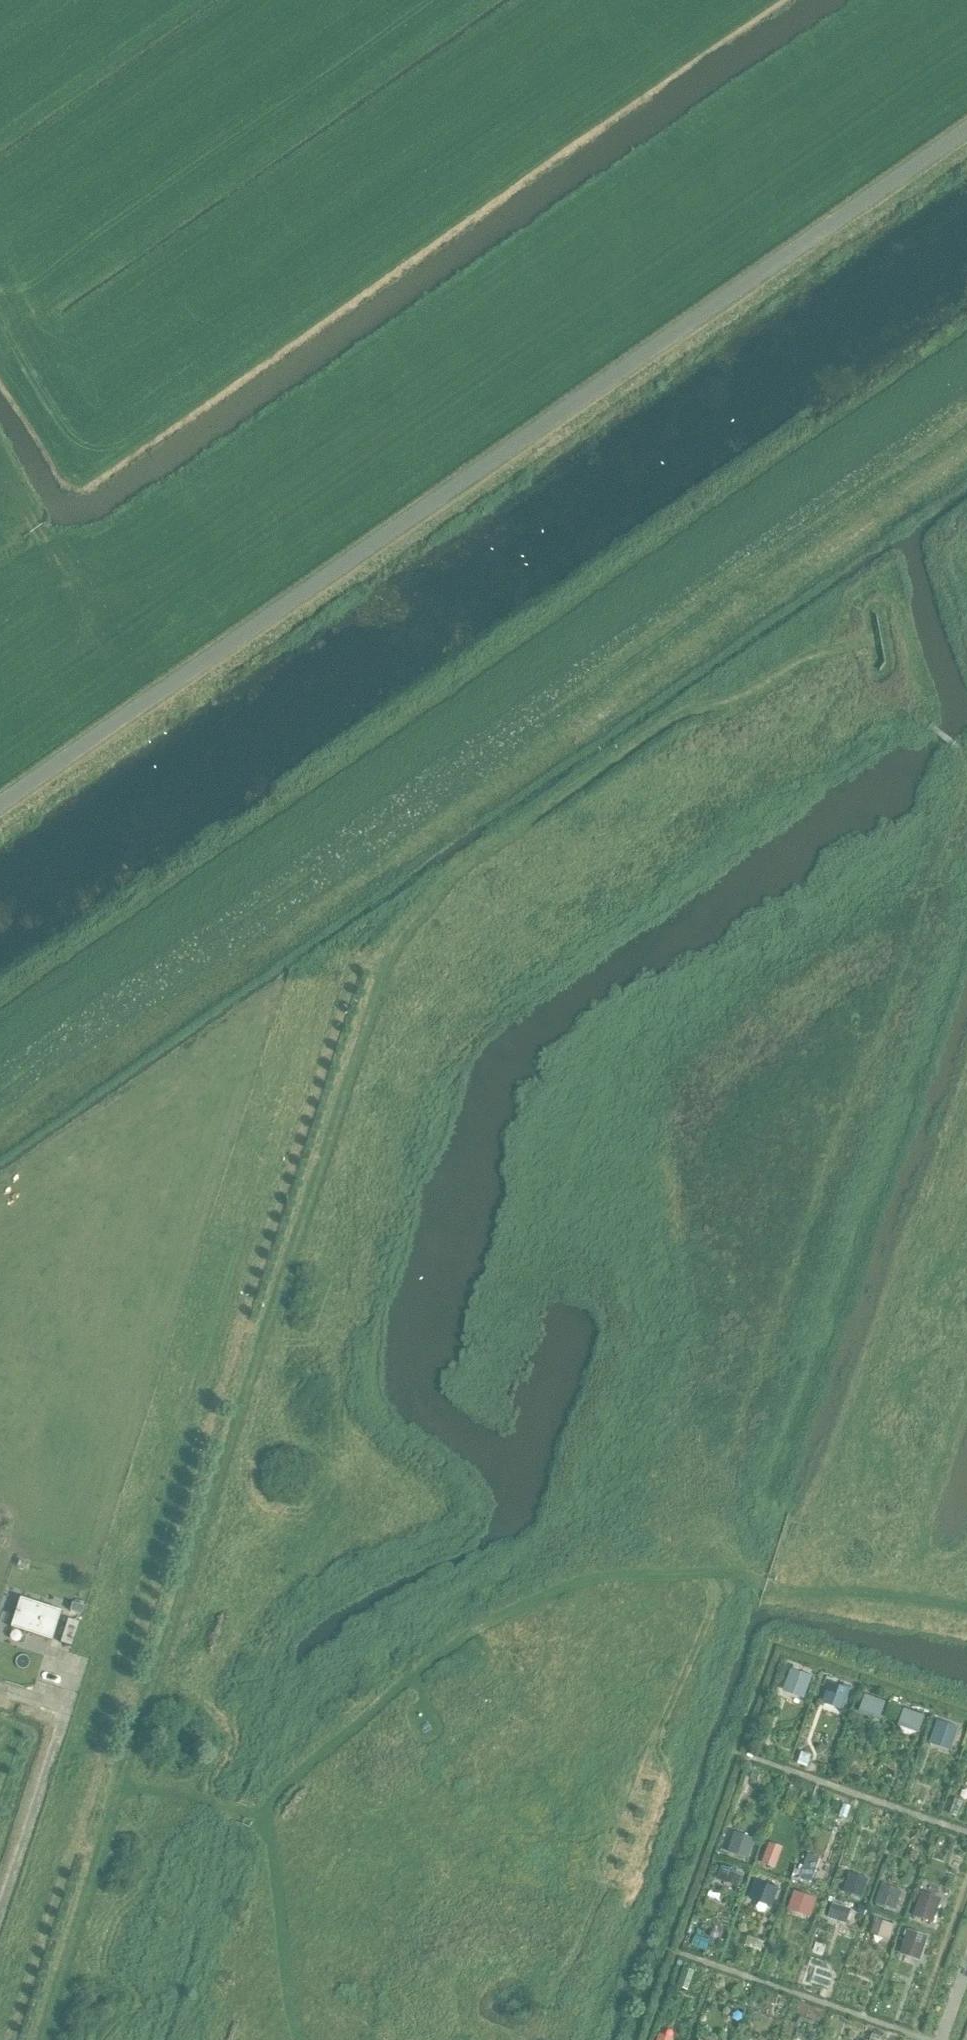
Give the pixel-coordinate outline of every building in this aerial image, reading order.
[(11,1628),(51,1641),(60,1612),(20,1599),(11,1628)]
